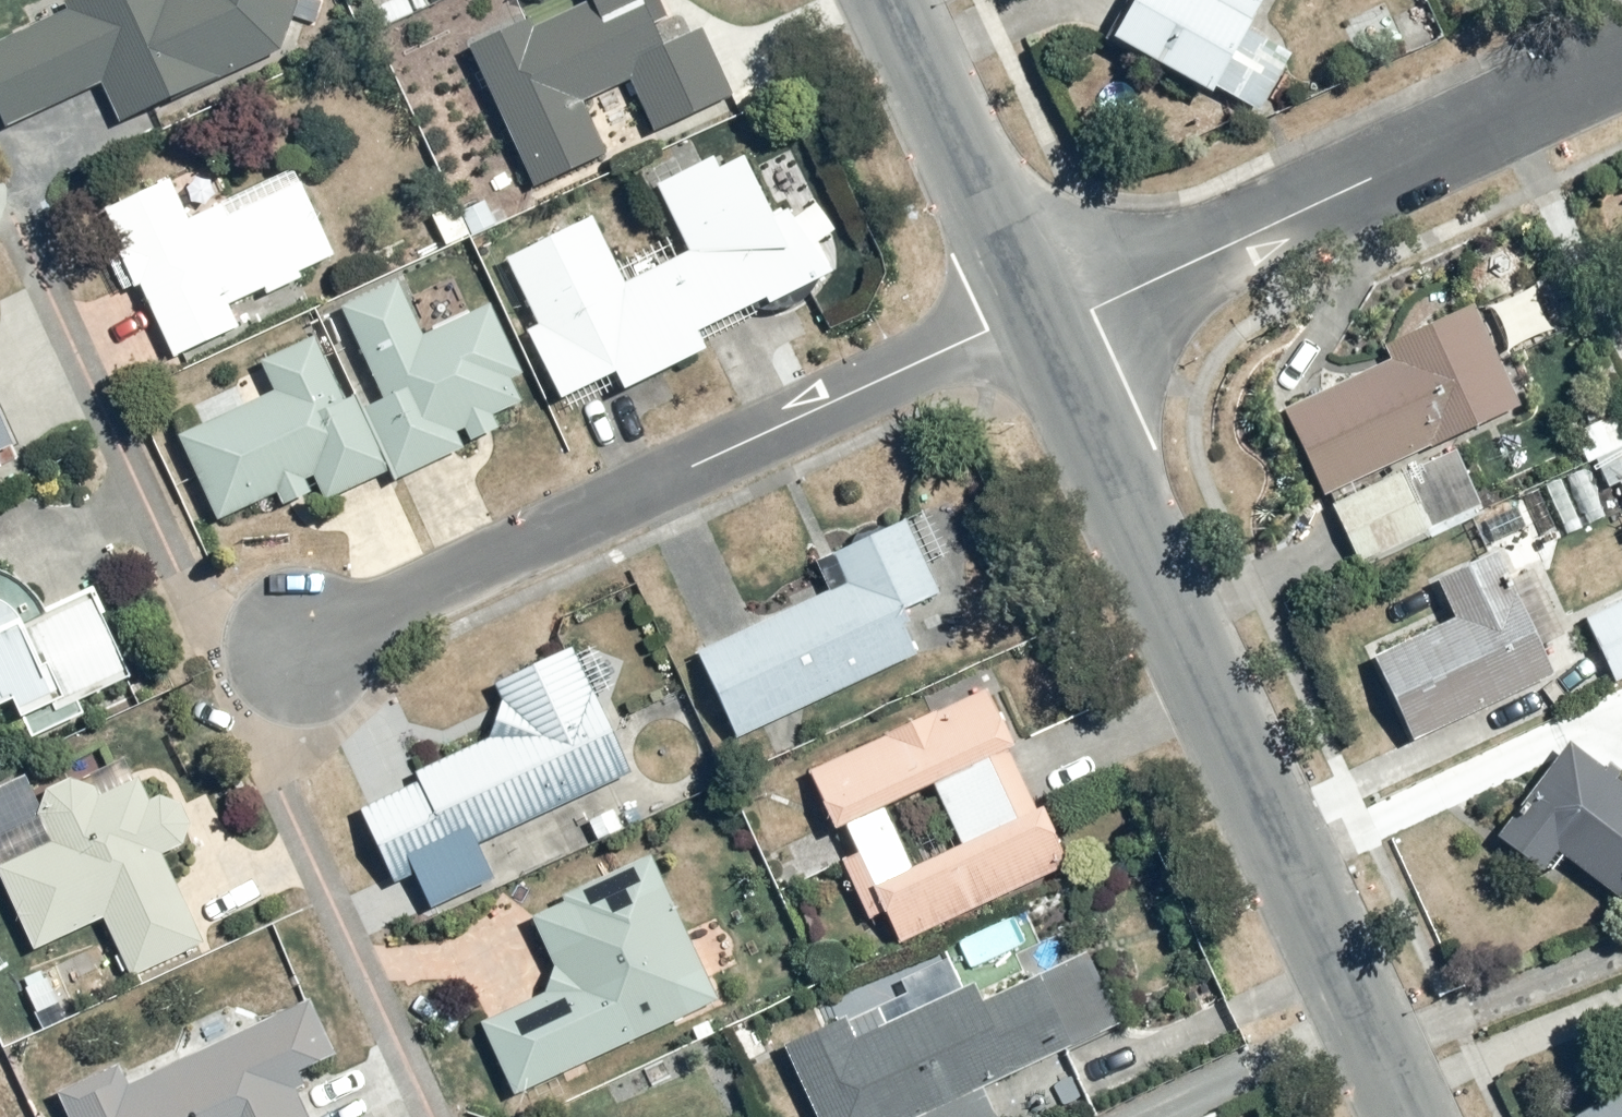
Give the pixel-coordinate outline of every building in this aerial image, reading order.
[(70,6),(0,39),(0,120),(5,130),(107,80),(126,119),(280,47),(301,4),(293,0),(68,0),(70,6)] [(463,42),(533,194),(606,160),(581,105),(628,83),(652,136),(733,99),(699,24),(675,34),(659,0),(587,0),(587,1),(532,27),(526,13),(463,42)] [(1105,31),(1204,94),(1264,0),(1124,0),(1105,31)] [(593,213),(503,255),(535,323),(522,329),(555,398),(613,370),(623,391),(708,350),(700,335),(831,272),(802,210),(819,202),(794,150),(751,171),(740,148),(714,160),(703,138),(636,170),(649,198),(657,194),(683,249),(624,278),(593,213)] [(203,170),(115,207),(118,215),(110,219),(137,283),(167,355),(237,326),(227,304),(339,258),(299,164),(215,198),(203,170)] [(319,330),(383,469),(389,483),(462,448),(459,442),(495,425),(489,413),(531,393),(488,305),(421,338),(392,280),(314,318),(319,330)] [(1382,338),(1391,360),(1283,407),(1354,570),(1497,508),(1464,434),(1520,409),(1490,340),(1474,298),(1382,338)] [(383,469),(319,330),(254,362),(265,385),(252,392),(246,380),(192,406),(196,415),(171,427),(215,517),(271,490),(277,503),(308,488),(315,502),(383,469)] [(10,464),(6,454),(23,447),(0,394),(0,468),(10,464)] [(849,576),(693,652),(734,738),(917,649),(900,613),(940,594),(904,520),(838,552),(849,576)] [(1454,619),(1373,656),(1408,735),(1543,673),(1485,547),(1432,571),(1454,619)] [(16,715),(25,737),(86,712),(80,696),(132,675),(94,584),(41,605),(40,604),(40,602),(39,600),(38,598),(37,597),(36,595),(35,593),(34,592),(33,590),(32,589),(31,587),(30,586),(29,584),(27,583),(26,582),(25,580),(23,579),(22,578),(21,577),(19,575),(18,574),(16,573),(14,572),(13,571),(11,571),(9,570),(8,569),(6,568),(4,568),(2,567),(1,566),(0,566),(0,721),(16,715)] [(1580,610),(1610,684),(1621,679),(1621,593),(1580,610)] [(486,736),(356,809),(391,883),(410,874),(427,909),(495,877),(478,841),(628,771),(570,646),(489,684),(497,701),(486,736)] [(989,683),(800,767),(828,829),(843,823),(852,843),(831,852),(862,921),(879,913),(893,943),(1070,863),(1043,804),(1036,808),(1008,746),(1016,743),(989,683)] [(1557,847),(1621,897),(1621,777),(1561,731),(1488,828),(1541,868),(1557,847)] [(26,947),(102,915),(126,970),(201,938),(163,849),(165,848),(167,847),(169,846),(171,845),(173,843),(174,842),(176,840),(177,838),(178,836),(179,834),(180,832),(181,830),(181,828),(181,825),(181,823),(181,821),(180,819),(180,816),(179,814),(178,812),(177,810),(176,808),(174,807),(173,805),(171,804),(169,802),(167,801),(165,800),(163,800),(161,799),(158,799),(156,798),(154,799),(152,799),(149,799),(148,799),(141,778),(97,797),(86,771),(30,795),(22,775),(0,785),(0,884),(26,947)] [(545,989),(476,1018),(511,1095),(720,1001),(653,851),(528,907),(552,958),(545,989)] [(949,948),(901,972),(906,981),(777,1045),(813,1116),(901,1116),(913,1111),(916,1116),(991,1116),(997,1114),(984,1089),(1120,1022),(1085,951),(983,1001),(967,968),(960,971),(949,948)] [(48,967),(18,979),(38,1028),(68,1015),(48,967)] [(51,1090),(63,1116),(302,1116),(294,1099),(299,1069),(335,1051),(308,997),(134,1084),(120,1056),(51,1090)] [(1563,1110),(1568,1116),(1621,1116),(1621,1079),(1563,1110)]
